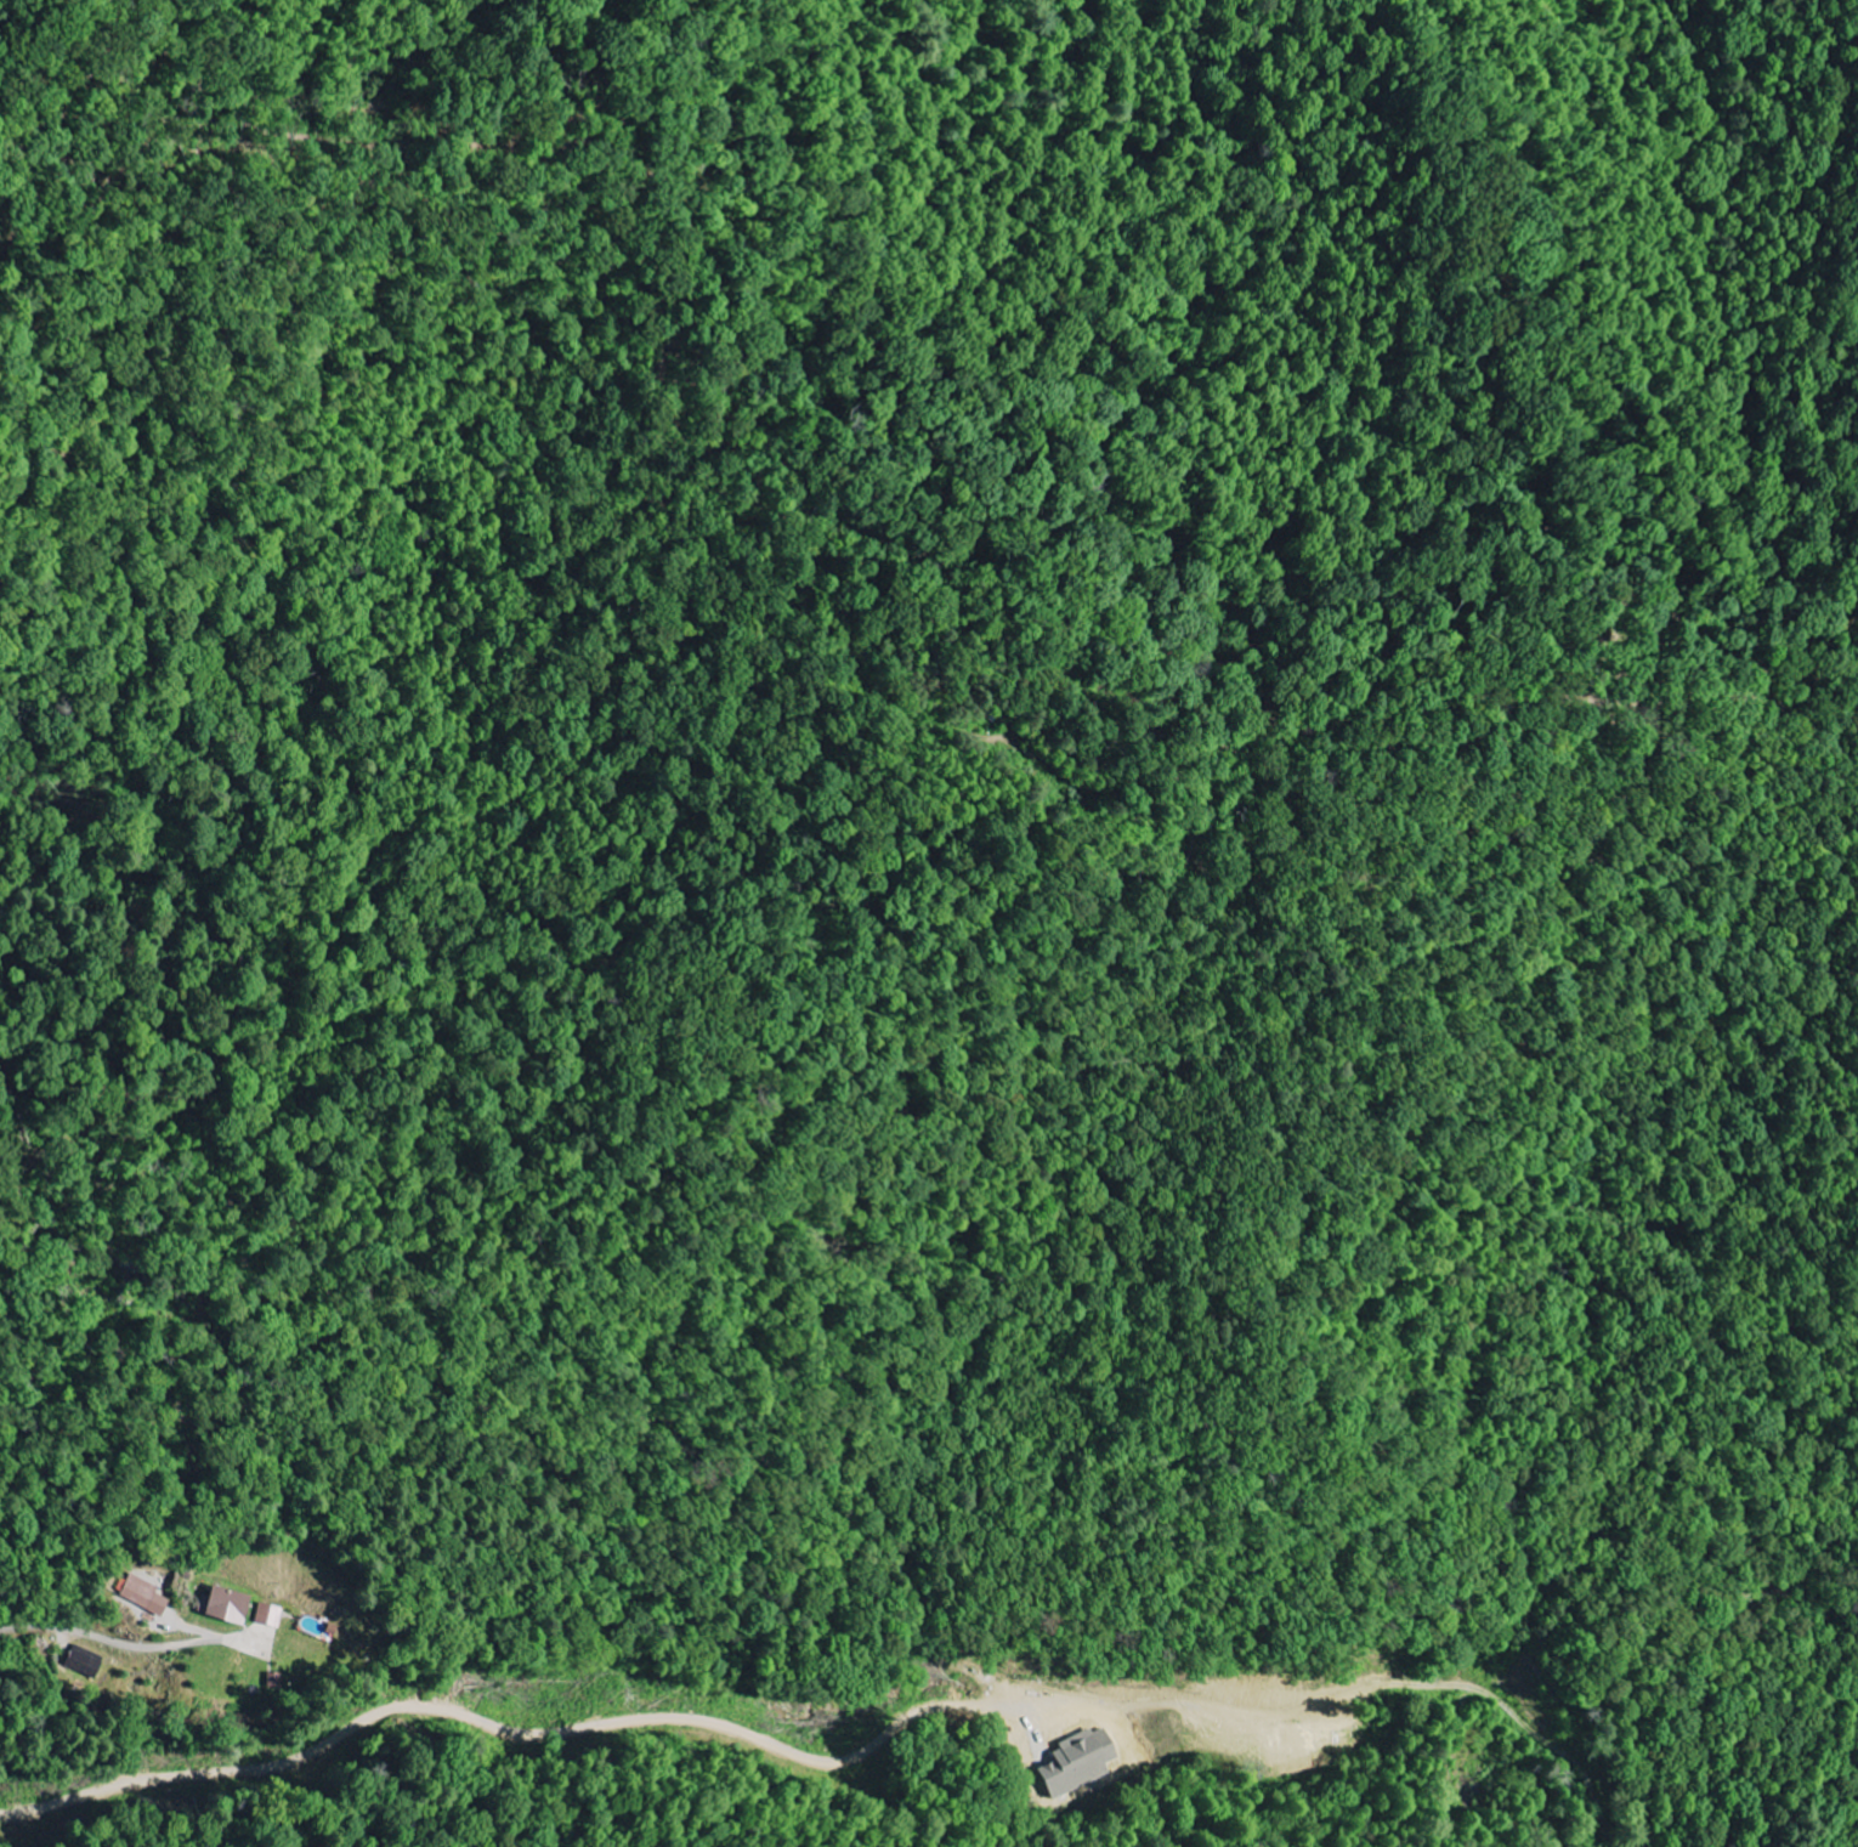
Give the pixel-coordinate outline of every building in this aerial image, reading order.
[(122,1598),(150,1611),(161,1587),(133,1574),(122,1598)] [(259,1599),(220,1585),(210,1614),(249,1628),(259,1599)] [(258,1622),(281,1628),(287,1609),(263,1603),(258,1622)]
